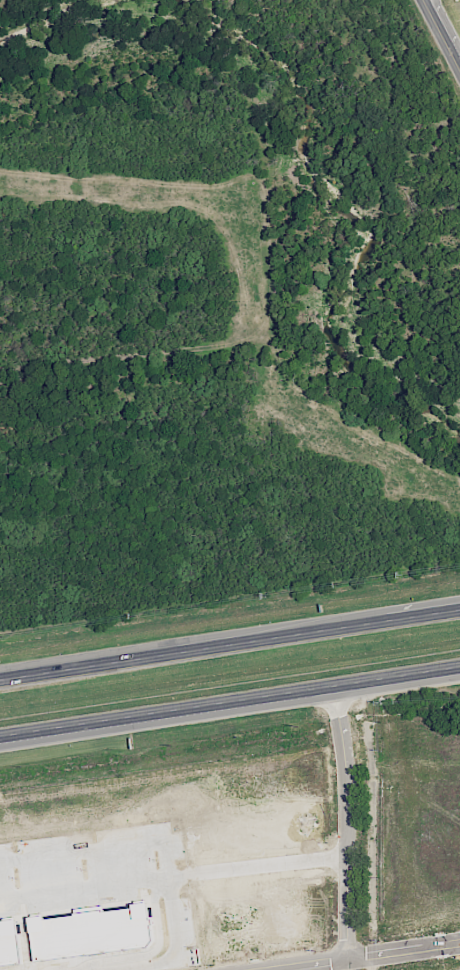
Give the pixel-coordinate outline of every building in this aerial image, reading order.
[(32,917),(36,955),(145,941),(140,903),(32,917)] [(12,965),(7,919),(0,920),(0,966),(12,965)]
